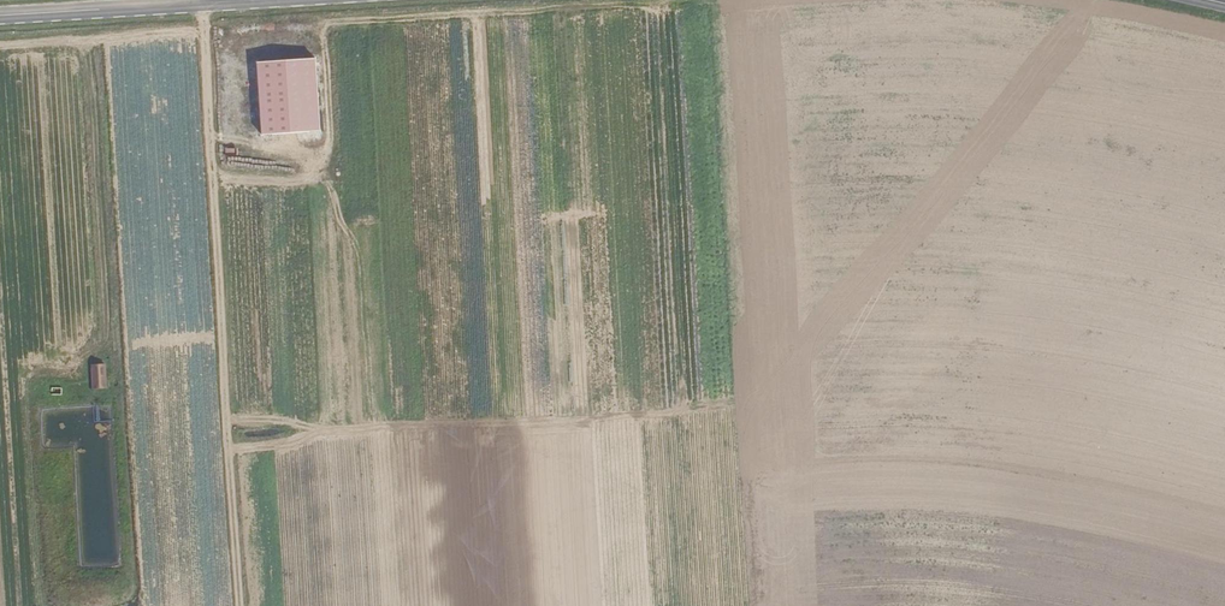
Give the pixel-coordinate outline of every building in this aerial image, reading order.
[(260,59),(262,132),(327,130),(325,57),(260,59)] [(93,363),(94,388),(109,387),(109,363),(93,363)]
